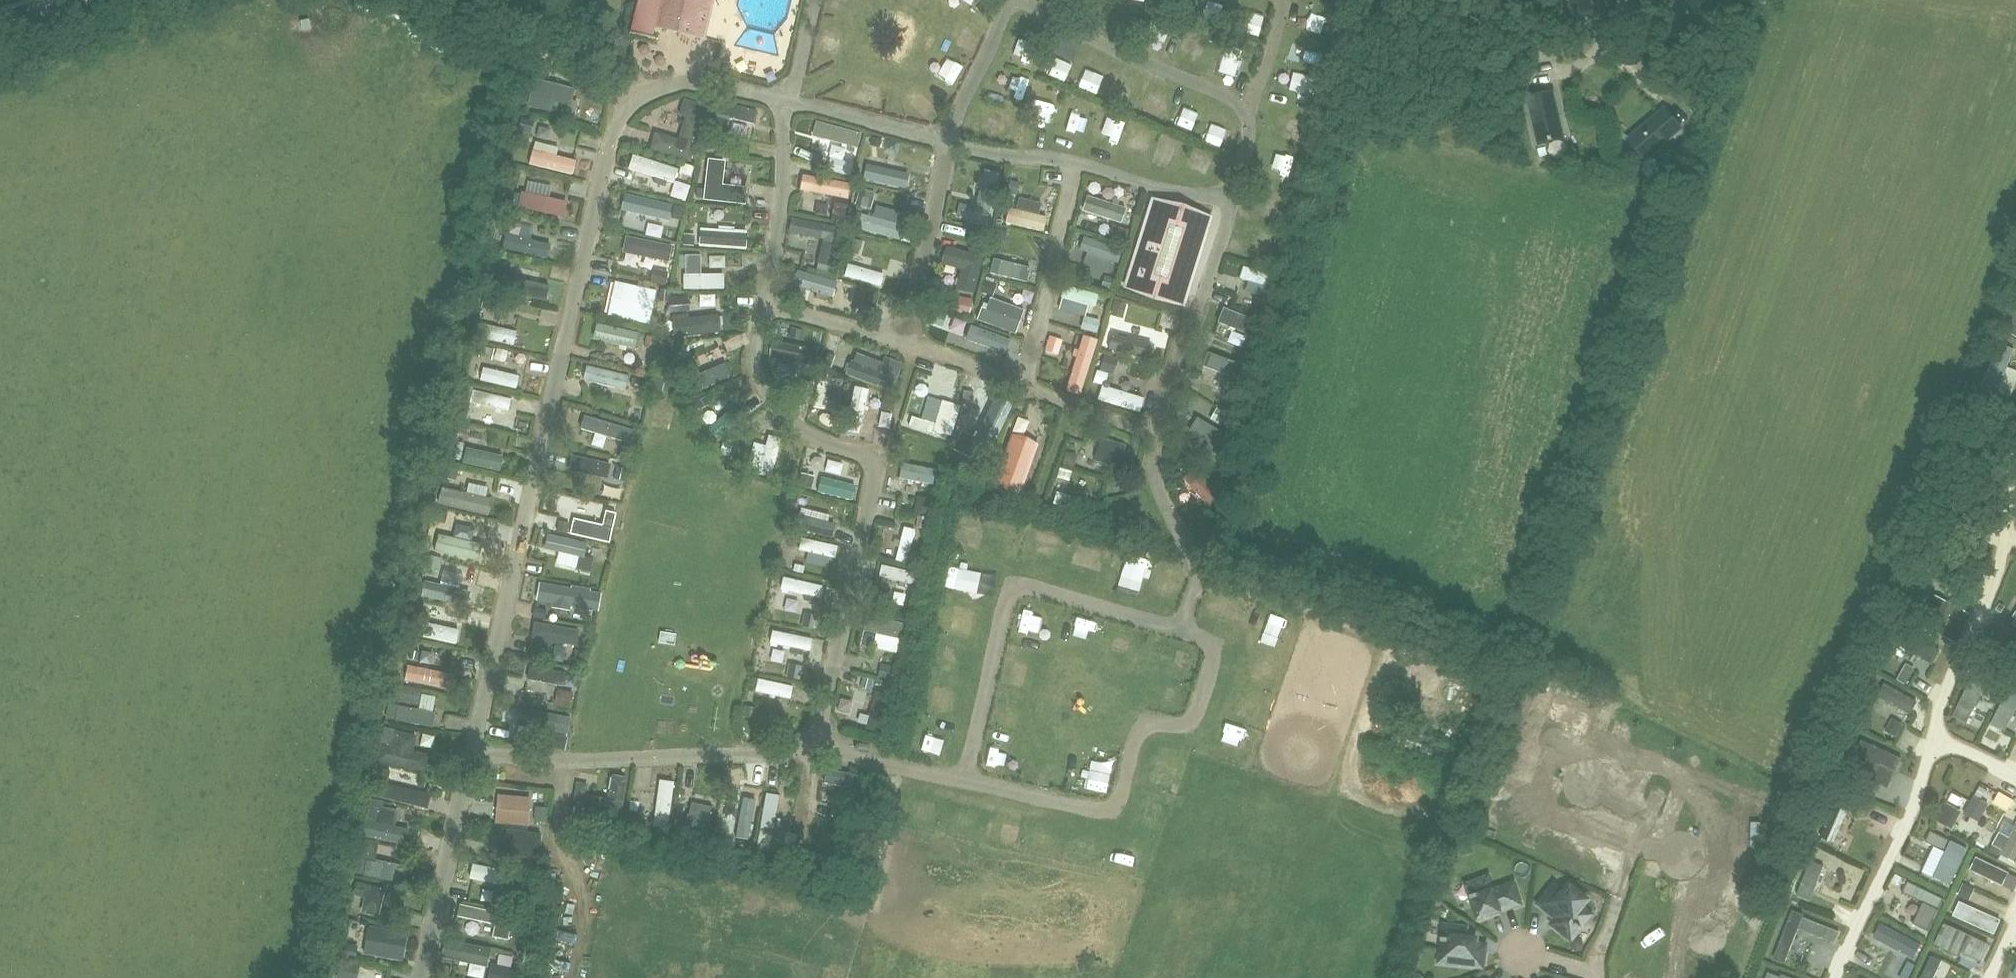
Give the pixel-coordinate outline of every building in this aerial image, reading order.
[(549,5),(573,10),(576,0),(550,0),(549,5)] [(711,0),(639,0),(631,33),(630,33),(629,34),(657,40),(658,39),(652,38),(654,27),(702,39),(711,0)] [(563,48),(573,50),(577,35),(567,33),(563,48)] [(528,108),(574,119),(577,103),(571,102),(574,90),(535,80),(528,108)] [(1554,94),(1529,100),(1539,143),(1564,137),(1554,94)] [(701,122),(706,124),(710,108),(685,101),(681,117),(686,118),(679,141),(656,135),(652,150),(691,161),(701,122)] [(754,125),(757,111),(720,102),(713,132),(726,135),(730,119),(754,125)] [(1664,109),(1642,128),(1644,130),(1632,140),(1646,157),(1656,149),(1657,150),(1681,129),(1664,109)] [(1622,110),(1612,114),(1618,130),(1627,127),(1622,110)] [(1286,113),(1285,140),(1303,141),(1305,114),(1286,113)] [(818,125),(816,139),(861,145),(863,131),(818,125)] [(554,140),(554,126),(541,126),(541,140),(554,140)] [(822,140),(821,149),(841,151),(842,142),(822,140)] [(575,161),(556,156),(558,150),(536,144),(531,164),(571,175),(575,161)] [(853,176),(857,163),(833,157),(830,170),(853,176)] [(705,199),(745,203),(746,189),(722,187),(725,163),(709,161),(705,199)] [(867,183),(907,184),(908,170),(868,169),(867,183)] [(983,173),(981,220),(998,221),(1000,173),(983,173)] [(853,197),(854,181),(804,178),(803,194),(853,197)] [(1087,197),(1084,213),(1123,222),(1127,206),(1087,197)] [(651,230),(651,222),(676,223),(676,203),(628,201),(627,229),(651,230)] [(1210,220),(1170,207),(1152,201),(1126,286),(1184,304),(1210,220)] [(1023,213),(1014,212),(1012,226),(1046,230),(1047,218),(1036,217),(1038,204),(1025,202),(1023,213)] [(849,223),(851,204),(838,203),(836,221),(849,223)] [(843,242),(846,228),(794,218),(791,231),(825,238),(820,263),(833,266),(839,241),(843,242)] [(539,255),(541,243),(505,237),(503,249),(539,255)] [(625,264),(650,269),(652,259),(674,264),(678,248),(631,237),(625,264)] [(947,250),(944,263),(964,269),(959,288),(977,293),(986,260),(947,250)] [(685,270),(685,275),(684,275),(684,289),(722,289),(722,275),(700,275),(700,256),(685,256),(685,270)] [(996,260),(993,275),(1031,281),(1033,266),(996,260)] [(882,283),(885,271),(851,262),(848,274),(882,283)] [(1242,279),(1275,289),(1279,277),(1246,267),(1242,279)] [(816,300),(826,303),(828,297),(832,298),(836,283),(798,272),(794,287),(818,294),(816,300)] [(550,298),(551,280),(506,279),(506,297),(550,298)] [(611,315),(649,323),(655,291),(618,284),(611,315)] [(1097,315),(1102,301),(1082,295),(1078,309),(1097,315)] [(978,321),(1015,335),(1024,312),(990,300),(987,309),(983,308),(978,321)] [(672,318),(674,338),(718,333),(716,317),(688,320),(688,316),(672,318)] [(1229,318),(1220,342),(1247,353),(1251,342),(1254,343),(1259,330),(1229,318)] [(596,340),(637,352),(642,335),(601,323),(596,340)] [(485,326),(483,341),(519,344),(520,330),(485,326)] [(1002,359),(1009,341),(969,327),(965,338),(992,347),(989,355),(1002,359)] [(1048,338),(1049,356),(1065,355),(1064,337),(1048,338)] [(2007,367),(2014,349),(2001,344),(1983,389),(1996,394),(2010,400),(2015,386),(2015,371),(2007,367)] [(854,365),(851,364),(846,377),(891,393),(895,379),(877,373),(880,364),(857,356),(854,365)] [(1247,369),(1208,356),(1204,368),(1227,376),(1222,392),(1237,397),(1247,369)] [(692,395),(730,378),(724,363),(698,375),(692,360),(679,366),(692,395)] [(484,384),(521,387),(523,374),(485,370),(484,384)] [(633,388),(633,372),(588,372),(588,388),(633,388)] [(842,381),(831,379),(831,377),(819,375),(814,407),(826,409),(828,399),(838,401),(842,381)] [(1105,386),(1100,400),(1143,413),(1148,399),(1105,386)] [(858,390),(853,420),(866,422),(870,392),(858,390)] [(475,392),(473,405),(514,411),(515,398),(475,392)] [(881,412),(893,415),(897,401),(885,398),(881,412)] [(1011,406),(995,399),(976,440),(961,433),(954,450),(984,464),(1011,406)] [(912,417),(909,427),(932,434),(932,432),(944,435),(953,406),(953,405),(941,401),(941,403),(934,424),(925,421),(912,417)] [(1981,412),(1969,407),(1963,421),(1975,426),(1981,412)] [(713,431),(720,440),(742,424),(735,415),(713,431)] [(585,432),(630,440),(632,427),(587,419),(585,432)] [(1216,470),(1233,443),(1198,421),(1191,432),(1212,445),(1202,461),(1216,470)] [(772,436),(769,446),(757,443),(751,470),(777,476),(785,439),(772,436)] [(1038,447),(1012,438),(992,490),(1018,500),(1038,447)] [(1125,446),(1102,440),(1096,461),(1128,470),(1132,457),(1122,454),(1125,446)] [(500,474),(504,458),(469,448),(465,465),(500,474)] [(624,465),(591,458),(588,474),(601,477),(599,487),(619,491),(622,480),(624,465)] [(906,464),(902,482),(921,487),(925,469),(906,464)] [(1200,467),(1185,478),(1213,512),(1227,500),(1200,467)] [(574,520),(571,535),(609,544),(615,515),(605,512),(602,526),(574,520)] [(440,546),(464,550),(469,517),(446,513),(440,546)] [(898,561),(911,564),(920,531),(908,528),(898,561)] [(560,571),(593,572),(593,558),(586,558),(586,540),(553,540),(553,553),(560,553),(560,571)] [(803,553),(840,556),(841,544),(804,541),(803,553)] [(818,600),(819,600),(822,587),(785,579),(782,592),(806,598),(805,603),(816,606),(818,600)] [(425,584),(421,599),(468,609),(471,595),(425,584)] [(545,602),(553,603),(552,607),(570,610),(571,606),(598,611),(601,595),(591,593),(591,591),(570,588),(570,590),(540,585),(539,593),(547,594),(545,602)] [(1935,596),(1920,624),(1957,644),(1972,616),(1935,596)] [(578,631),(535,624),(532,640),(534,640),(542,653),(556,644),(575,647),(578,631)] [(1986,627),(1977,642),(2007,660),(2015,645),(1986,627)] [(426,628),(424,639),(450,644),(452,632),(426,628)] [(678,649),(681,635),(664,631),(661,645),(678,649)] [(812,639),(773,632),(771,644),(792,648),(791,654),(802,656),(804,650),(809,651),(812,639)] [(2007,660),(2015,665),(2015,645),(2007,660)] [(448,687),(450,673),(413,667),(411,680),(448,687)] [(532,682),(581,686),(582,669),(568,668),(568,670),(533,668),(532,682)] [(856,716),(864,678),(851,676),(843,713),(856,716)] [(760,681),(759,694),(795,699),(797,686),(760,681)] [(402,703),(422,703),(422,689),(403,689),(402,703)] [(1542,717),(1550,696),(1537,691),(1528,711),(1542,717)] [(437,724),(437,710),(392,709),(392,723),(437,724)] [(547,731),(566,734),(569,718),(522,710),(519,725),(538,729),(537,733),(546,734),(547,731)] [(491,724),(490,735),(517,737),(518,726),(491,724)] [(378,761),(423,771),(427,755),(411,751),(414,736),(397,732),(393,748),(382,745),(378,761)] [(1885,766),(1876,785),(1887,790),(1901,759),(1862,741),(1856,753),(1885,766)] [(1822,777),(1834,782),(1839,770),(1827,765),(1822,777)] [(377,769),(371,796),(426,808),(429,795),(386,785),(389,771),(377,769)] [(608,801),(593,798),(590,814),(620,819),(626,779),(612,777),(608,801)] [(1986,784),(1959,824),(1974,834),(2001,795),(1986,784)] [(765,833),(780,833),(781,795),(766,794),(765,833)] [(498,796),(495,820),(527,824),(529,800),(498,796)] [(674,821),(671,836),(705,843),(711,817),(709,816),(711,805),(695,802),(692,816),(690,815),(688,824),(674,821)] [(397,811),(368,805),(362,834),(405,843),(408,829),(394,826),(397,811)] [(643,817),(672,821),(674,809),(645,805),(643,817)] [(746,808),(743,841),(756,842),(759,809),(746,808)] [(506,829),(503,853),(534,858),(538,834),(506,829)] [(2009,842),(1999,836),(1993,846),(2003,852),(2001,856),(2015,864),(2015,863),(2015,829),(2009,842)] [(1931,832),(1926,843),(1946,853),(1934,878),(1950,885),(1967,849),(1931,832)] [(374,860),(378,842),(361,839),(354,872),(397,881),(400,865),(374,860)] [(1971,871),(2013,891),(2015,885),(2015,877),(1976,859),(1971,871)] [(515,888),(517,873),(477,868),(475,884),(515,888)] [(531,903),(534,878),(522,877),(520,890),(515,890),(514,901),(531,903)] [(1473,899),(1480,918),(1520,904),(1518,899),(1517,899),(1514,891),(1515,890),(1513,885),(1493,892),(1488,878),(1468,885),(1472,896),(1471,897),(1472,900),(1473,899)] [(1908,882),(1902,893),(1923,903),(1913,925),(1928,932),(1944,899),(1908,882)] [(371,886),(357,883),(354,896),(367,899),(364,913),(378,917),(384,889),(371,886)] [(1582,928),(1591,915),(1582,908),(1588,900),(1570,886),(1563,894),(1559,891),(1560,890),(1555,886),(1540,904),(1551,913),(1555,908),(1562,914),(1554,924),(1572,939),(1579,930),(1580,930),(1582,928)] [(1954,916),(1997,934),(2006,914),(1963,895),(1954,916)] [(498,913),(459,905),(457,917),(494,925),(491,938),(508,942),(512,922),(497,918),(498,913)] [(1786,963),(1799,929),(1834,944),(1839,933),(1803,918),(1803,917),(1792,912),(1774,959),(1786,963)] [(1944,924),(1935,945),(1957,955),(1958,951),(1981,961),(1988,944),(1944,924)] [(403,958),(408,934),(368,927),(364,951),(403,958)] [(1464,939),(1466,929),(1445,927),(1443,938),(1442,941),(1443,941),(1441,962),(1442,962),(1442,961),(1450,962),(1450,963),(1483,967),(1485,946),(1476,945),(1476,940),(1464,939)] [(447,961),(491,966),(493,948),(449,943),(447,961)]
